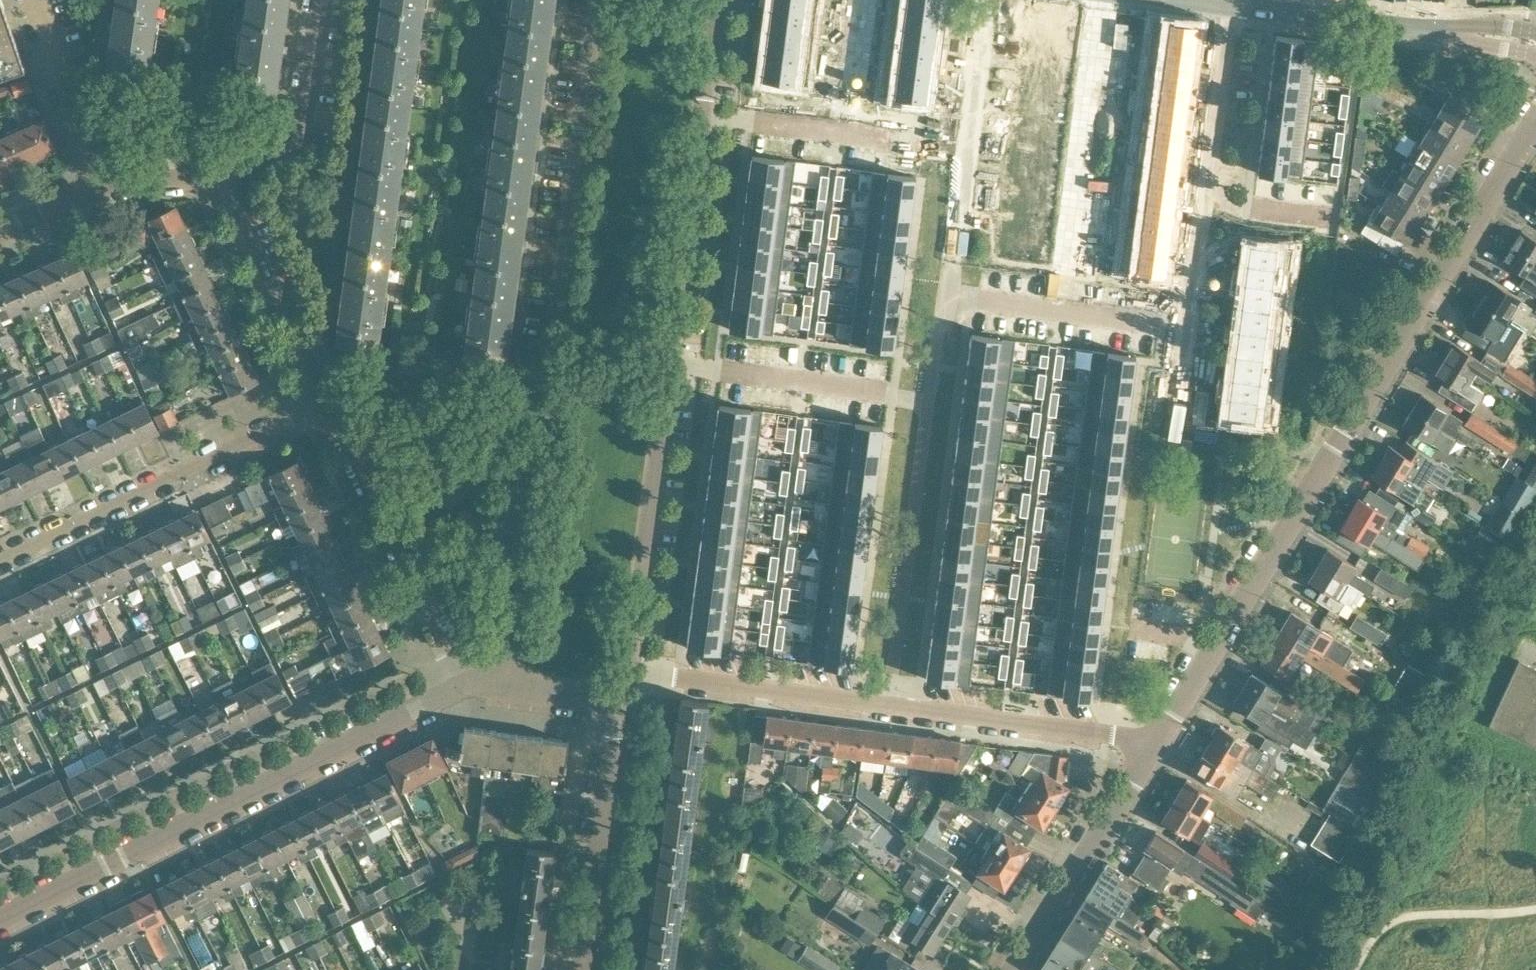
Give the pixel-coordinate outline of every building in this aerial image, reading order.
[(157,0),(116,0),(113,21),(108,20),(107,31),(112,32),(107,68),(148,73),(157,0)] [(288,0),(247,0),(246,5),(287,10),(288,0)] [(423,0),(381,0),(378,22),(419,27),(423,0)] [(552,12),(557,13),(559,2),(554,1),(554,0),(513,0),(507,39),(548,45),(552,12)] [(771,13),(815,19),(817,0),(773,0),(771,13)] [(894,8),(938,13),(939,0),(895,0),(894,8)] [(842,1),(840,13),(850,15),(852,2),(842,1)] [(3,3),(0,4),(0,28),(10,25),(3,3)] [(282,44),(287,10),(246,5),(235,85),(276,90),(281,55),(286,56),(287,45),(282,44)] [(894,8),(891,29),(935,35),(938,13),(894,8)] [(858,11),(857,24),(867,26),(868,13),(858,11)] [(771,13),(768,34),(812,40),(815,19),(771,13)] [(1100,19),(1099,32),(1109,33),(1110,20),(1100,19)] [(1153,19),(1150,41),(1194,47),(1197,25),(1169,21),(1166,21),(1153,19)] [(409,107),(419,27),(378,22),(373,57),(368,56),(367,67),(372,68),(367,102),(409,107)] [(1030,23),(1028,42),(1072,48),(1074,29),(1030,23)] [(857,24),(855,37),(865,39),(867,26),(857,24)] [(1117,24),(1116,37),(1126,38),(1127,25),(1117,24)] [(10,25),(0,28),(0,52),(17,46),(10,25)] [(891,29),(888,50),(932,56),(935,35),(891,29)] [(838,31),(836,43),(846,45),(848,32),(838,31)] [(1099,32),(1097,45),(1107,46),(1109,33),(1099,32)] [(768,34),(765,56),(809,62),(812,40),(768,34)] [(1276,35),(1273,57),(1317,63),(1320,41),(1307,39),(1306,40),(1304,39),(1276,35)] [(1116,37),(1114,49),(1124,51),(1126,38),(1116,37)] [(543,80),(548,45),(507,39),(497,119),(537,125),(541,91),(546,92),(548,81),(543,80)] [(1150,41),(1147,63),(1191,68),(1194,47),(1150,41)] [(1028,42),(1025,61),(1069,67),(1072,48),(1028,42)] [(836,43),(835,56),(845,58),(846,45),(836,43)] [(17,46),(0,52),(0,76),(25,68),(17,46)] [(888,50),(886,72),(929,78),(932,56),(888,50)] [(853,54),(851,67),(861,68),(863,56),(853,54)] [(1346,55),(1345,67),(1353,68),(1354,56),(1346,55)] [(765,56),(762,78),(794,82),(797,82),(797,83),(806,84),(809,62),(765,56)] [(1095,57),(1094,70),(1104,71),(1105,59),(1095,57)] [(1273,57),(1271,76),(1314,82),(1324,83),(1327,65),(1317,63),(1273,57)] [(1375,59),(1366,57),(1364,69),(1374,71),(1375,59)] [(1025,61),(1023,80),(1066,86),(1069,67),(1025,61)] [(1147,63),(1145,84),(1188,90),(1191,68),(1147,63)] [(834,65),(832,78),(842,79),(844,66),(834,65)] [(851,67),(849,80),(859,81),(861,68),(851,67)] [(1112,67),(1110,79),(1120,81),(1122,68),(1112,67)] [(1345,67),(1343,79),(1351,80),(1353,68),(1345,67)] [(1372,80),(1374,71),(1364,69),(1363,79),(1372,80)] [(1094,70),(1092,83),(1102,84),(1104,71),(1094,70)] [(886,72),(883,94),(892,95),(895,95),(895,96),(926,100),(929,78),(886,72)] [(1485,117),(1472,109),(1479,99),(1436,73),(1430,82),(1445,91),(1443,96),(1446,98),(1439,110),(1475,132),(1485,117)] [(1271,76),(1268,95),(1312,101),(1314,82),(1271,76)] [(32,89),(28,78),(5,85),(8,93),(6,94),(8,97),(16,94),(16,95),(32,89)] [(1110,79),(1108,92),(1118,94),(1120,81),(1110,79)] [(1023,80),(1020,99),(1064,105),(1066,86),(1023,80)] [(1145,84),(1142,105),(1185,111),(1188,90),(1145,84)] [(1341,93),(1340,105),(1348,106),(1349,94),(1341,93)] [(1090,95),(1089,108),(1098,109),(1100,97),(1090,95)] [(1268,95),(1265,114),(1309,120),(1312,101),(1268,95)] [(1370,98),(1360,97),(1359,108),(1368,109),(1370,98)] [(398,187),(409,107),(367,102),(362,136),(358,135),(356,146),(361,147),(357,181),(398,187)] [(1142,105),(1139,127),(1183,133),(1185,111),(1142,105)] [(1340,105),(1338,117),(1346,118),(1348,106),(1340,105)] [(1089,108),(1087,121),(1097,122),(1098,109),(1089,108)] [(1367,119),(1368,109),(1359,108),(1357,118),(1367,119)] [(1106,109),(1104,122),(1114,124),(1116,111),(1106,109)] [(1475,132),(1439,110),(1432,120),(1429,118),(1426,124),(1466,149),(1475,132)] [(1265,114),(1263,133),(1307,139),(1309,120),(1265,114)] [(526,205),(531,171),(536,171),(537,160),(532,160),(537,125),(497,119),(486,199),(526,205)] [(55,149),(42,120),(20,130),(33,159),(55,149)] [(1104,122),(1103,135),(1113,136),(1114,124),(1104,122)] [(1017,123),(1014,147),(1058,153),(1061,129),(1017,123)] [(1466,149),(1426,124),(1423,128),(1426,130),(1420,141),(1419,142),(1456,164),(1466,149)] [(1139,127),(1136,147),(1180,153),(1183,133),(1139,127)] [(20,130),(0,139),(0,143),(11,168),(33,159),(20,130)] [(1336,131),(1335,143),(1343,144),(1344,132),(1336,131)] [(1263,133),(1260,152),(1304,158),(1307,139),(1263,133)] [(1365,137),(1355,136),(1353,148),(1363,150),(1365,137)] [(1419,142),(1420,141),(1416,138),(1406,155),(1447,180),(1456,164),(1419,142)] [(0,143),(0,173),(11,168),(0,143)] [(1084,143),(1082,156),(1092,157),(1094,144),(1084,143)] [(1335,143),(1333,155),(1341,156),(1343,144),(1335,143)] [(1014,147),(1011,171),(1055,176),(1058,153),(1014,147)] [(1136,147),(1134,167),(1177,173),(1180,153),(1136,147)] [(1360,170),(1361,159),(1363,150),(1353,148),(1351,164),(1360,170)] [(1101,150),(1099,163),(1109,164),(1111,151),(1101,150)] [(1258,172),(1258,173),(1286,176),(1288,176),(1288,177),(1301,178),(1304,158),(1260,152),(1258,172)] [(752,155),(749,177),(793,183),(796,160),(752,155)] [(1447,180),(1406,155),(1397,171),(1400,173),(1437,196),(1447,180)] [(1082,156),(1081,169),(1091,170),(1092,157),(1082,156)] [(1332,162),(1330,174),(1338,175),(1340,163),(1332,162)] [(1099,163),(1097,176),(1107,177),(1109,164),(1099,163)] [(1134,167),(1131,186),(1175,192),(1177,173),(1134,167)] [(873,170),(870,191),(913,196),(916,176),(873,170)] [(1011,171),(1008,194),(1051,200),(1055,176),(1011,171)] [(1437,196),(1400,173),(1394,183),(1391,181),(1387,187),(1390,189),(1427,212),(1437,196)] [(836,174),(834,186),(842,187),(844,175),(836,174)] [(822,175),(820,186),(828,187),(830,176),(822,175)] [(1359,177),(1349,176),(1348,188),(1357,190),(1359,177)] [(749,177),(747,198),(790,204),(793,183),(749,177)] [(387,267),(398,187),(357,181),(352,215),(347,215),(346,225),(351,226),(346,261),(387,267)] [(820,186),(819,198),(827,199),(828,187),(820,186)] [(834,186),(833,198),(841,199),(842,187),(834,186)] [(1131,186),(1129,206),(1172,211),(1175,192),(1131,186)] [(1096,188),(1094,201),(1104,202),(1106,189),(1096,188)] [(1356,199),(1357,190),(1348,188),(1346,198),(1356,199)] [(1390,189),(1381,205),(1418,228),(1427,212),(1390,189)] [(1078,190),(1076,203),(1086,205),(1088,192),(1078,190)] [(870,191),(867,210),(911,215),(913,196),(870,191)] [(1008,194),(1005,213),(1049,219),(1051,200),(1008,194)] [(747,198),(744,220),(788,226),(790,204),(747,198)] [(521,239),(526,205),(486,199),(475,279),(515,284),(520,250),(525,251),(526,240),(521,239)] [(1094,201),(1092,214),(1102,215),(1104,202),(1094,201)] [(1076,203),(1074,216),(1084,218),(1086,205),(1076,203)] [(1418,228),(1381,205),(1377,203),(1368,218),(1386,229),(1377,244),(1396,255),(1404,242),(1408,244),(1418,228)] [(1129,206),(1126,226),(1169,231),(1172,211),(1129,206)] [(185,226),(176,207),(117,234),(125,253),(148,242),(148,243),(157,239),(185,226)] [(867,210),(865,229),(908,234),(911,215),(867,210)] [(831,213),(829,224),(837,225),(839,214),(831,213)] [(816,217),(815,229),(823,230),(824,218),(816,217)] [(744,220),(741,241),(785,247),(788,226),(744,220)] [(829,224),(828,236),(836,237),(837,225),(829,224)] [(195,243),(192,237),(190,236),(185,226),(157,239),(162,250),(154,253),(158,262),(194,245),(195,243)] [(1126,226),(1123,246),(1167,252),(1169,231),(1126,226)] [(1090,228),(1089,241),(1099,243),(1100,230),(1090,228)] [(815,229),(813,241),(821,242),(823,230),(815,229)] [(865,229),(862,248),(906,253),(908,234),(865,229)] [(1073,229),(1071,241),(1081,243),(1083,230),(1073,229)] [(1521,230),(1512,245),(1535,259),(1535,239),(1521,230)] [(741,241),(738,263),(782,268),(785,247),(741,241)] [(1071,241),(1069,254),(1079,256),(1081,243),(1071,241)] [(1089,241),(1087,254),(1097,255),(1099,243),(1089,241)] [(1249,242),(1246,262),(1290,268),(1292,248),(1279,246),(1279,247),(1276,247),(1277,246),(1249,242)] [(167,281),(203,264),(204,262),(201,256),(199,255),(194,245),(158,262),(167,281)] [(1512,245),(1503,261),(1531,278),(1524,288),(1535,295),(1535,259),(1512,245)] [(1123,246),(1120,268),(1133,270),(1133,269),(1136,270),(1164,274),(1167,252),(1123,246)] [(862,248),(859,267),(903,272),(906,253),(862,248)] [(826,250),(824,262),(832,263),(834,251),(826,250)] [(78,283),(87,279),(75,252),(65,257),(62,255),(56,258),(74,298),(82,294),(78,283)] [(103,263),(99,253),(87,258),(91,269),(103,263)] [(74,298),(56,258),(56,260),(45,265),(43,263),(37,266),(37,269),(49,296),(51,299),(61,295),(64,302),(74,298)] [(1317,258),(1315,271),(1325,273),(1327,260),(1317,258)] [(811,260),(809,272),(817,273),(819,261),(811,260)] [(376,348),(387,267),(346,261),(341,294),(337,294),(335,304),(340,305),(336,342),(376,348)] [(824,262),(823,274),(831,275),(832,263),(824,262)] [(1246,262),(1243,284),(1287,289),(1290,268),(1246,262)] [(107,272),(103,263),(91,269),(95,277),(107,272)] [(738,263),(735,284),(779,290),(782,268),(738,263)] [(175,301),(212,283),(213,281),(210,275),(208,274),(203,264),(167,281),(162,284),(167,294),(171,292),(175,301)] [(859,267),(857,286),(901,291),(903,272),(859,267)] [(49,296),(37,269),(26,274),(24,272),(17,275),(17,277),(17,278),(34,315),(36,314),(44,311),(39,300),(49,296)] [(1315,271),(1314,284),(1324,286),(1325,273),(1315,271)] [(809,272),(808,284),(816,285),(817,273),(809,272)] [(17,278),(7,282),(5,280),(0,283),(0,292),(10,313),(21,308),(27,323),(37,319),(36,314),(34,315),(17,278)] [(511,318),(515,284),(475,279),(464,359),(505,364),(509,329),(514,330),(516,319),(511,318)] [(1490,281),(1478,301),(1508,319),(1530,333),(1535,324),(1535,318),(1528,313),(1532,307),(1490,281)] [(184,320),(221,302),(222,300),(219,293),(217,293),(212,283),(175,301),(184,320)] [(735,284),(732,306),(776,311),(779,290),(735,284)] [(1243,284),(1240,305),(1284,311),(1287,289),(1243,284)] [(857,286),(854,305),(898,311),(901,291),(857,286)] [(821,288),(819,300),(827,301),(829,289),(821,288)] [(0,292),(0,330),(5,328),(0,317),(10,313),(0,292)] [(122,303),(118,295),(106,300),(109,309),(122,303)] [(819,300),(818,312),(826,313),(827,301),(819,300)] [(1311,301),(1310,314),(1319,316),(1321,303),(1311,301)] [(1508,319),(1478,301),(1466,321),(1496,340),(1508,319)] [(193,339),(230,321),(231,319),(228,312),(226,312),(221,302),(184,320),(193,339)] [(125,311),(122,303),(109,309),(113,316),(125,311)] [(805,303),(803,315),(811,316),(813,304),(805,303)] [(854,305),(852,324),(896,330),(898,311),(854,305)] [(1240,305),(1237,329),(1281,335),(1284,311),(1240,305)] [(732,306),(729,328),(773,334),(776,311),(732,306)] [(150,336),(147,330),(160,323),(155,311),(119,328),(127,347),(139,342),(140,342),(150,336)] [(1310,314),(1308,327),(1318,328),(1319,316),(1310,314)] [(803,315),(802,327),(810,328),(811,316),(803,315)] [(817,320),(815,332),(823,333),(825,321),(817,320)] [(212,354),(240,341),(240,337),(237,331),(235,331),(230,321),(193,339),(187,342),(195,360),(211,352),(212,354)] [(852,324),(849,344),(893,350),(896,330),(852,324)] [(1237,329),(1234,353),(1278,358),(1281,335),(1237,329)] [(972,334),(969,356),(1013,362),(1016,340),(972,334)] [(106,348),(100,335),(93,339),(98,351),(106,348)] [(55,352),(67,351),(67,338),(54,338),(55,352)] [(98,351),(93,339),(84,343),(90,355),(98,351)] [(212,377),(248,360),(248,359),(249,357),(246,350),(244,350),(240,341),(212,354),(217,363),(207,367),(212,377)] [(144,350),(140,342),(139,342),(127,347),(131,356),(144,350)] [(1453,342),(1443,358),(1473,376),(1476,370),(1490,379),(1496,369),(1501,373),(1508,361),(1493,352),(1488,349),(1482,359),(1475,355),(1453,342)] [(1499,342),(1493,352),(1508,361),(1529,374),(1535,365),(1499,342)] [(126,361),(120,348),(101,357),(106,370),(126,361)] [(1305,349),(1303,362),(1313,363),(1315,350),(1305,349)] [(1092,350),(1089,370),(1133,376),(1136,356),(1092,350)] [(26,352),(12,358),(16,370),(31,364),(26,352)] [(68,365),(64,357),(62,353),(52,357),(58,370),(68,365)] [(1055,353),(1054,365),(1062,366),(1063,354),(1055,353)] [(1234,353),(1231,374),(1275,380),(1278,358),(1234,353)] [(1041,354),(1040,366),(1048,367),(1049,355),(1041,354)] [(969,356),(966,375),(1010,381),(1013,362),(969,356)] [(58,370),(52,357),(46,360),(52,373),(58,370)] [(106,370),(101,357),(93,361),(98,373),(106,370)] [(1473,376),(1443,358),(1434,373),(1444,380),(1439,389),(1472,409),(1483,390),(1469,381),(1473,376)] [(157,380),(166,376),(163,370),(159,372),(152,360),(137,367),(145,386),(157,380)] [(230,392),(258,379),(257,378),(258,376),(255,369),(253,369),(248,360),(212,377),(215,385),(224,380),(230,392)] [(1501,373),(1535,395),(1535,378),(1529,374),(1508,361),(1501,373)] [(1303,362),(1301,375),(1311,376),(1313,363),(1303,362)] [(1054,365),(1052,377),(1060,378),(1062,366),(1054,365)] [(30,383),(24,370),(16,374),(22,386),(30,383)] [(1089,370),(1087,389),(1131,395),(1133,376),(1089,370)] [(70,371),(62,375),(68,387),(76,383),(70,371)] [(1039,373),(1037,385),(1045,386),(1047,374),(1039,373)] [(22,386),(16,374),(8,378),(14,390),(22,386)] [(1231,374),(1229,396),(1272,401),(1275,380),(1231,374)] [(68,387),(62,375),(54,378),(60,391),(68,387)] [(966,375),(964,394),(1008,400),(1010,381),(966,375)] [(162,389),(157,380),(145,386),(149,395),(162,389)] [(1037,385),(1036,397),(1044,398),(1045,386),(1037,385)] [(38,401),(32,389),(24,392),(30,404),(38,401)] [(1087,389),(1084,408),(1128,414),(1131,395),(1087,389)] [(186,391),(174,397),(179,405),(190,399),(186,391)] [(1050,391),(1049,403),(1057,404),(1058,392),(1050,391)] [(30,404),(24,392),(16,396),(22,408),(30,404)] [(1299,392),(1297,405),(1307,406),(1309,393),(1299,392)] [(964,394),(961,413),(1005,419),(1008,400),(964,394)] [(1421,394),(1412,409),(1440,426),(1457,437),(1466,443),(1471,435),(1458,426),(1462,419),(1421,394)] [(1229,396),(1226,416),(1254,419),(1256,419),(1256,420),(1269,421),(1272,401),(1229,396)] [(158,431),(144,403),(125,412),(138,440),(140,439),(143,440),(149,437),(149,435),(158,431)] [(1049,403),(1047,415),(1055,416),(1057,404),(1049,403)] [(719,404),(716,429),(760,435),(763,410),(719,404)] [(1297,405),(1295,417),(1305,419),(1307,406),(1297,405)] [(1084,408),(1082,427),(1126,433),(1128,414),(1084,408)] [(176,422),(170,409),(157,415),(163,428),(176,422)] [(1412,409),(1402,426),(1443,451),(1448,454),(1451,448),(1454,442),(1457,437),(1440,426),(1412,409)] [(1034,411),(1032,423),(1040,424),(1042,412),(1034,411)] [(1465,423),(1511,452),(1512,451),(1527,461),(1523,468),(1518,464),(1513,473),(1519,475),(1535,486),(1535,450),(1518,440),(1519,439),(1472,411),(1465,423)] [(138,440),(125,412),(106,421),(119,449),(121,448),(124,450),(130,447),(130,444),(138,440)] [(961,413),(958,435),(1002,441),(1005,419),(961,413)] [(839,420),(836,443),(880,449),(883,426),(839,420)] [(119,449),(106,421),(87,430),(100,458),(103,457),(105,459),(111,456),(111,453),(119,449)] [(1032,423),(1031,435),(1039,436),(1040,424),(1032,423)] [(49,448),(50,448),(44,436),(39,426),(20,435),(25,445),(43,486),(45,485),(48,486),(55,483),(55,480),(62,477),(49,448)] [(803,426),(801,438),(809,439),(810,427),(803,426)] [(789,427),(787,439),(795,440),(797,428),(789,427)] [(1082,427),(1079,446),(1123,452),(1126,433),(1082,427)] [(716,429),(713,451),(757,456),(760,435),(716,429)] [(1045,429),(1044,441),(1052,442),(1053,430),(1045,429)] [(100,458),(87,430),(68,439),(81,467),(83,466),(86,468),(92,465),(92,462),(100,458)] [(958,435),(955,456),(999,462),(1002,441),(958,435)] [(801,438),(799,450),(807,451),(809,439),(801,438)] [(68,439),(50,448),(49,448),(62,477),(65,475),(67,477),(74,474),(73,471),(81,467),(68,439)] [(787,439),(785,451),(793,452),(795,440),(787,439)] [(1044,441),(1042,453),(1050,454),(1052,442),(1044,441)] [(1405,441),(1400,451),(1390,445),(1380,461),(1422,486),(1427,478),(1443,488),(1453,471),(1405,441)] [(836,443),(833,464),(877,470),(880,449),(836,443)] [(43,486),(25,445),(7,454),(12,466),(11,466),(24,495),(27,494),(29,495),(36,492),(36,489),(43,486)] [(1079,446),(1077,465),(1121,471),(1123,452),(1079,446)] [(713,451),(710,472),(754,478),(757,456),(713,451)] [(1028,454),(1027,466),(1035,467),(1036,455),(1028,454)] [(955,456),(953,475),(997,481),(999,462),(955,456)] [(279,494),(306,481),(297,461),(246,486),(254,504),(279,493),(279,494)] [(1422,486),(1380,461),(1371,476),(1411,501),(1409,505),(1395,498),(1392,502),(1430,525),(1436,515),(1426,509),(1434,494),(1422,486)] [(833,464),(831,483),(875,489),(877,470),(833,464)] [(1077,465),(1074,484),(1118,490),(1121,471),(1077,465)] [(11,466),(0,472),(0,492),(5,504),(7,503),(10,504),(16,501),(16,499),(24,495),(11,466)] [(1027,466),(1025,477),(1033,479),(1035,467),(1027,466)] [(797,467),(796,479),(804,480),(805,468),(797,467)] [(1040,467),(1039,479),(1047,480),(1048,468),(1040,467)] [(783,470),(781,482),(789,483),(791,471),(783,470)] [(710,472),(707,494),(751,499),(754,478),(710,472)] [(953,475),(950,494),(994,500),(997,481),(953,475)] [(1504,500),(1523,512),(1535,491),(1535,486),(1519,475),(1504,500)] [(796,479),(794,490),(802,492),(804,480),(796,479)] [(1039,479),(1037,491),(1045,492),(1047,480),(1039,479)] [(278,517),(315,499),(311,490),(312,488),(309,481),(306,481),(279,494),(284,503),(274,508),(278,517)] [(781,482),(780,493),(788,494),(789,483),(781,482)] [(831,483),(828,502),(872,508),(875,489),(831,483)] [(1074,484),(1072,503),(1115,509),(1118,490),(1074,484)] [(1023,492),(1022,504),(1030,505),(1031,493),(1023,492)] [(707,494),(704,515),(748,521),(751,499),(707,494)] [(950,494),(948,516),(991,521),(994,500),(950,494)] [(232,516),(224,498),(223,497),(202,507),(211,526),(223,520),(232,516)] [(1359,497),(1349,512),(1423,556),(1430,544),(1412,534),(1411,535),(1397,527),(1384,519),(1387,514),(1359,497)] [(324,518),(320,508),(321,507),(318,500),(315,500),(315,499),(278,517),(282,526),(292,522),(297,531),(324,518)] [(1523,512),(1504,500),(1488,526),(1508,538),(1523,512)] [(828,502),(826,521),(870,527),(872,508),(828,502)] [(1072,503),(1069,522),(1113,528),(1115,509),(1072,503)] [(1022,504),(1020,516),(1028,517),(1030,505),(1022,504)] [(792,505),(791,517),(799,518),(800,506),(792,505)] [(1035,505),(1034,517),(1042,518),(1043,507),(1035,505)] [(208,537),(196,510),(195,511),(193,509),(187,512),(187,515),(177,519),(194,556),(203,552),(198,542),(208,537)] [(777,512),(776,524),(784,525),(785,513),(777,512)] [(1341,529),(1335,539),(1362,555),(1368,544),(1368,545),(1369,545),(1373,539),(1417,566),(1423,556),(1349,512),(1340,528),(1341,529)] [(704,515),(702,536),(745,542),(748,521),(704,515)] [(948,516),(945,537),(989,543),(991,521),(948,516)] [(791,517),(789,529),(797,530),(799,518),(791,517)] [(1034,517),(1032,529),(1040,530),(1042,518),(1034,517)] [(194,556),(177,519),(176,520),(174,518),(168,521),(168,524),(158,528),(175,565),(186,560),(194,556)] [(333,537),(329,528),(330,526),(327,519),(325,519),(324,518),(297,531),(302,542),(292,546),(296,555),(333,537)] [(215,534),(227,528),(223,520),(211,526),(215,534)] [(826,521),(823,543),(867,548),(870,527),(826,521)] [(1069,522),(1067,541),(1110,547),(1113,528),(1069,522)] [(776,524),(774,536),(782,537),(784,525),(776,524)] [(175,565),(158,528),(158,529),(156,527),(149,531),(149,533),(139,537),(157,573),(165,569),(175,565)] [(1018,535),(1016,546),(1024,548),(1026,536),(1018,535)] [(1494,546),(1501,549),(1507,539),(1500,535),(1494,546)] [(702,536),(699,558),(742,564),(745,542),(702,536)] [(130,542),(121,546),(133,573),(143,568),(148,577),(157,573),(139,537),(139,538),(137,537),(130,540),(130,542)] [(315,570),(343,557),(338,546),(339,545),(336,538),(334,538),(333,537),(296,555),(301,564),(311,560),(315,569),(315,570)] [(945,537),(942,556),(986,562),(989,543),(945,537)] [(1067,541),(1064,560),(1108,566),(1110,547),(1067,541)] [(823,543),(820,562),(864,567),(867,548),(823,543)] [(1030,544),(1029,555),(1037,556),(1038,545),(1030,544)] [(133,573),(121,546),(119,547),(117,545),(111,548),(111,551),(101,555),(119,592),(127,588),(127,587),(138,582),(133,573)] [(787,545),(785,557),(793,558),(795,546),(787,545)] [(1016,546),(1014,558),(1022,559),(1024,548),(1016,546)] [(1327,548),(1318,563),(1364,591),(1363,591),(1369,594),(1375,584),(1353,571),(1357,566),(1327,548)] [(243,557),(239,549),(227,556),(231,564),(243,557)] [(119,592),(101,555),(100,556),(98,555),(92,558),(92,560),(82,564),(95,591),(96,591),(101,600),(119,592)] [(772,555),(770,567),(778,568),(780,556),(772,555)] [(1029,555),(1027,567),(1035,568),(1037,556),(1029,555)] [(942,556),(940,575),(984,581),(986,562),(942,556)] [(235,572),(247,565),(243,557),(231,564),(235,572)] [(352,576),(347,565),(348,563),(345,557),(343,557),(315,570),(315,569),(305,574),(314,594),(352,576)] [(785,557),(784,569),(792,570),(793,558),(785,557)] [(699,558),(696,579),(740,585),(742,564),(699,558)] [(1064,560),(1062,579),(1105,585),(1108,566),(1064,560)] [(820,562),(818,581),(862,587),(864,567),(820,562)] [(1318,563),(1308,579),(1323,587),(1315,599),(1338,613),(1345,601),(1354,607),(1363,591),(1364,591),(1318,563)] [(95,591),(82,564),(81,565),(79,564),(73,567),(73,569),(64,573),(82,610),(89,606),(84,596),(95,591)] [(1381,566),(1374,578),(1405,597),(1412,585),(1381,566)] [(770,567),(768,579),(776,580),(778,568),(770,567)] [(82,610),(64,573),(62,574),(60,573),(54,576),(54,578),(47,581),(60,608),(58,609),(62,619),(65,618),(82,610)] [(1013,573),(1011,585),(1019,586),(1020,574),(1013,573)] [(940,575),(937,597),(981,602),(984,581),(940,575)] [(333,608),(361,594),(356,584),(357,583),(354,576),(352,576),(314,594),(324,612),(333,608)] [(696,579),(693,601),(737,606),(740,585),(696,579)] [(1062,579),(1059,598),(1103,604),(1105,585),(1062,579)] [(60,608),(47,581),(43,583),(41,582),(35,585),(35,587),(28,590),(46,627),(52,624),(47,614),(58,609),(60,608)] [(818,581),(815,602),(859,608),(862,587),(818,581)] [(1025,582),(1024,593),(1032,595),(1033,583),(1025,582)] [(1011,585),(1009,596),(1017,598),(1019,586),(1011,585)] [(782,586),(780,598),(788,599),(789,587),(782,586)] [(261,595),(257,588),(245,594),(249,601),(261,595)] [(222,612),(242,602),(236,589),(216,600),(222,612)] [(46,627),(28,590),(24,592),(22,591),(16,594),(16,596),(8,600),(26,637),(46,627)] [(1024,593),(1022,605),(1030,606),(1032,595),(1024,593)] [(332,632),(371,614),(370,614),(365,603),(366,601),(363,595),(361,595),(361,594),(333,608),(338,618),(328,623),(332,632)] [(265,603),(261,595),(249,601),(253,609),(265,603)] [(937,597),(934,618),(978,624),(981,602),(937,597)] [(766,598),(764,610),(772,611),(774,599),(766,598)] [(780,598),(778,609),(786,610),(788,599),(780,598)] [(1059,598),(1057,617),(1100,623),(1103,604),(1059,598)] [(8,600),(5,602),(3,600),(0,601),(0,639),(13,634),(17,641),(26,637),(8,600)] [(216,600),(198,609),(204,621),(222,612),(216,600)] [(693,601),(690,622),(734,628),(737,606),(693,601)] [(815,602),(813,621),(856,627),(859,608),(815,602)] [(276,612),(279,611),(275,603),(254,613),(259,621),(276,612)] [(106,608),(106,624),(118,624),(118,608),(106,608)] [(764,610),(763,622),(771,623),(772,611),(764,610)] [(1286,621),(1282,627),(1344,665),(1354,649),(1345,644),(1319,628),(1292,611),(1290,614),(1288,612),(1284,620),(1286,621)] [(282,623),(276,612),(259,621),(264,632),(268,639),(280,633),(276,625),(282,623)] [(193,626),(187,613),(178,618),(184,630),(193,626)] [(239,626),(233,614),(224,618),(230,630),(239,626)] [(379,633),(374,623),(376,620),(372,614),(371,614),(332,632),(341,650),(351,645),(351,646),(379,633)] [(117,629),(122,641),(154,627),(148,615),(117,629)] [(1007,615),(1005,627),(1013,628),(1015,617),(1007,615)] [(1057,617),(1054,636),(1098,642),(1100,623),(1057,617)] [(184,630),(178,618),(170,622),(177,634),(184,630)] [(230,630),(224,618),(217,621),(223,634),(230,630)] [(934,618),(931,637),(975,643),(978,624),(934,618)] [(1020,620),(1019,632),(1027,633),(1028,621),(1020,620)] [(1387,632),(1367,620),(1360,632),(1380,644),(1387,632)] [(813,621),(810,640),(854,646),(856,627),(813,621)] [(690,622),(687,647),(731,653),(734,628),(690,622)] [(776,624),(775,636),(783,637),(784,625),(776,624)] [(1005,627),(1004,639),(1012,640),(1013,628),(1005,627)] [(1344,665),(1282,627),(1278,633),(1276,632),(1271,640),(1274,641),(1260,663),(1289,681),(1305,654),(1318,662),(1317,663),(1361,691),(1367,680),(1365,678),(1344,665)] [(202,644),(196,631),(187,636),(193,648),(202,644)] [(762,631),(760,643),(768,644),(770,632),(762,631)] [(155,644),(149,632),(140,636),(146,648),(155,644)] [(1019,632),(1017,643),(1025,644),(1027,633),(1019,632)] [(272,647),(284,641),(280,633),(268,639),(272,647)] [(337,677),(388,652),(379,633),(351,646),(351,645),(341,650),(327,657),(337,677)] [(146,648),(140,636),(133,640),(134,641),(123,646),(129,657),(146,648)] [(193,648),(187,636),(180,639),(186,651),(193,648)] [(775,636),(773,648),(781,649),(783,637),(775,636)] [(1054,636),(1052,655),(1095,661),(1098,642),(1054,636)] [(931,637),(929,656),(973,662),(975,643),(931,637)] [(810,640),(807,663),(851,669),(854,646),(810,640)] [(123,646),(123,645),(103,654),(109,666),(129,657),(123,646)] [(164,662),(158,650),(149,655),(154,667),(164,662)] [(57,671),(80,663),(76,651),(52,659),(57,671)] [(109,666),(103,654),(96,658),(102,669),(109,666)] [(1002,654),(1000,665),(1008,666),(1010,655),(1002,654)] [(154,667),(149,655),(141,658),(148,670),(154,667)] [(1052,655),(1049,674),(1093,680),(1095,661),(1052,655)] [(929,656),(926,679),(970,685),(973,662),(929,656)] [(1015,658),(1014,670),(1022,671),(1023,659),(1015,658)] [(1519,659),(1488,725),(1535,747),(1535,668),(1519,659)] [(299,671),(295,663),(283,669),(287,677),(299,671)] [(1000,665),(999,677),(1007,678),(1008,666),(1000,665)] [(319,686),(309,666),(299,671),(287,677),(297,697),(319,686)] [(1425,678),(1406,667),(1393,688),(1412,700),(1425,678)] [(80,681),(74,668),(67,672),(73,684),(80,681)] [(127,680),(121,668),(111,673),(117,685),(127,680)] [(1014,670),(1012,682),(1020,683),(1022,671),(1014,670)] [(291,700),(276,671),(256,681),(270,710),(278,706),(280,707),(286,704),(286,702),(291,700)] [(1020,683),(1020,684),(1032,685),(1034,673),(1022,671),(1020,683)] [(73,684),(67,672),(58,676),(64,688),(73,684)] [(1251,672),(1242,688),(1315,732),(1319,725),(1312,721),(1317,712),(1251,672)] [(117,685),(111,673),(105,676),(111,688),(117,685)] [(1049,674),(1046,695),(1090,701),(1093,680),(1049,674)] [(237,690),(231,678),(213,687),(219,699),(219,700),(233,729),(240,725),(242,726),(249,723),(249,721),(251,719),(237,690)] [(270,710),(256,681),(237,690),(251,719),(259,715),(261,717),(267,714),(267,711),(270,710)] [(54,693),(48,682),(39,686),(45,698),(54,693)] [(89,699),(83,687),(73,691),(79,703),(89,699)] [(1242,688),(1232,704),(1261,722),(1257,727),(1289,746),(1292,741),(1305,748),(1315,732),(1242,688)] [(79,703),(73,691),(67,695),(73,707),(79,703)] [(702,744),(707,702),(680,698),(675,740),(702,744)] [(43,722),(62,712),(56,700),(37,709),(43,722)] [(233,729),(219,700),(200,709),(214,738),(222,734),(224,735),(230,732),(230,730),(233,729)] [(7,701),(0,705),(0,708),(5,718),(13,714),(7,701)] [(200,709),(183,718),(181,719),(195,748),(203,744),(205,745),(211,742),(211,740),(214,738),(200,709)] [(181,719),(183,718),(179,711),(159,721),(176,758),(184,754),(186,755),(192,751),(193,749),(195,748),(181,719)] [(33,727),(27,714),(8,724),(14,736),(33,727)] [(750,753),(749,761),(760,762),(762,755),(763,744),(775,745),(774,755),(784,757),(786,757),(787,747),(786,747),(789,717),(767,714),(766,715),(755,714),(750,753)] [(809,750),(812,720),(789,717),(786,747),(787,747),(809,750)] [(829,778),(836,723),(812,720),(809,750),(822,752),(820,765),(824,765),(822,777),(829,778)] [(176,758),(159,721),(141,730),(145,737),(144,738),(158,767),(165,763),(167,764),(174,761),(174,759),(176,758)] [(836,723),(833,753),(842,754),(858,756),(859,756),(863,727),(836,723)] [(485,783),(491,729),(464,725),(461,746),(460,746),(460,750),(445,748),(444,753),(452,768),(467,770),(466,781),(484,783),(485,783)] [(1213,735),(1211,739),(1253,764),(1252,766),(1265,774),(1265,773),(1272,763),(1270,754),(1263,750),(1248,742),(1220,725),(1218,727),(1216,726),(1211,734),(1213,735)] [(885,760),(890,731),(863,727),(859,756),(885,760)] [(509,777),(516,733),(491,729),(485,783),(484,783),(477,834),(502,837),(509,777)] [(1384,772),(1398,748),(1369,730),(1354,755),(1384,773),(1384,772)] [(909,763),(912,734),(890,731),(885,760),(909,763)] [(535,787),(542,736),(516,733),(509,777),(502,837),(529,840),(531,826),(530,826),(535,787)] [(933,766),(937,737),(912,734),(909,763),(933,766)] [(566,767),(567,761),(565,761),(568,740),(542,736),(535,787),(563,791),(565,772),(564,772),(565,767),(566,767)] [(960,770),(977,742),(937,737),(933,766),(960,770)] [(158,767),(144,738),(125,747),(139,776),(147,772),(149,773),(155,770),(156,768),(158,767)] [(446,766),(438,751),(432,739),(410,750),(424,777),(446,766)] [(1265,773),(1265,774),(1252,766),(1253,764),(1211,739),(1192,769),(1235,796),(1245,780),(1272,797),(1282,783),(1265,773)] [(697,781),(702,744),(675,740),(670,778),(697,781)] [(979,757),(986,745),(977,744),(972,752),(979,757)] [(139,776),(125,747),(106,756),(120,786),(128,782),(130,783),(137,779),(137,777),(139,776)] [(424,777),(410,750),(388,761),(402,788),(424,777)] [(1067,756),(1046,753),(1036,751),(1020,777),(1018,776),(1019,775),(1009,768),(1004,775),(1054,807),(1061,797),(1063,796),(1066,792),(1066,789),(1068,786),(1063,783),(1067,756)] [(1390,776),(1384,772),(1384,773),(1354,755),(1339,780),(1375,801),(1376,801),(1390,776)] [(106,756),(88,765),(87,766),(102,795),(109,791),(111,793),(118,789),(118,787),(120,786),(106,756)] [(87,766),(88,765),(85,759),(67,769),(69,774),(67,775),(83,805),(90,801),(92,802),(100,798),(99,796),(102,795),(87,766)] [(785,767),(784,774),(805,793),(809,765),(789,763),(788,768),(785,767)] [(831,767),(829,778),(839,779),(840,769),(831,767)] [(66,813),(74,809),(53,768),(35,777),(36,780),(40,786),(56,818),(57,818),(59,819),(66,816),(66,813)] [(973,795),(980,783),(961,771),(953,783),(973,795)] [(405,811),(385,773),(382,774),(380,773),(374,776),(374,779),(366,782),(386,822),(387,822),(386,821),(405,811)] [(1054,807),(1004,775),(1001,780),(1011,786),(1009,790),(1024,800),(1017,811),(1042,827),(1044,823),(1047,823),(1049,819),(1049,816),(1054,807)] [(56,818),(40,786),(36,780),(35,777),(34,776),(15,785),(17,789),(20,797),(21,797),(37,828),(38,827),(40,829),(47,825),(48,823),(56,818)] [(930,791),(932,778),(922,777),(920,790),(930,791)] [(692,821),(697,781),(670,778),(665,817),(692,821)] [(1177,788),(1172,796),(1202,815),(1208,804),(1217,810),(1216,812),(1240,827),(1247,815),(1187,778),(1181,788),(1177,788)] [(859,779),(857,794),(873,807),(878,795),(859,779)] [(1359,830),(1375,801),(1339,780),(1322,808),(1329,813),(1330,812),(1359,830)] [(20,797),(17,789),(15,785),(13,781),(0,788),(0,801),(3,806),(18,837),(19,837),(22,838),(28,835),(29,832),(37,828),(21,797),(20,797)] [(386,822),(366,782),(364,784),(362,782),(355,786),(355,788),(347,792),(368,832),(369,831),(386,822)] [(368,832),(347,792),(345,793),(343,792),(337,795),(337,797),(328,801),(347,839),(348,838),(359,857),(377,848),(369,831),(368,832)] [(964,793),(956,806),(958,808),(986,825),(988,827),(997,813),(964,793)] [(895,808),(878,795),(873,807),(889,819),(892,810),(893,811),(895,808)] [(1210,821),(1202,815),(1172,796),(1165,807),(1167,810),(1161,820),(1197,842),(1210,821)] [(347,839),(328,801),(326,800),(320,803),(320,806),(310,811),(323,837),(328,848),(347,839)] [(3,806),(0,801),(0,846),(1,846),(3,847),(10,844),(10,841),(18,837),(3,806)] [(323,837),(310,811),(308,810),(301,813),(301,815),(291,820),(310,857),(319,852),(314,842),(323,837)] [(907,822),(893,811),(892,810),(889,819),(903,830),(905,826),(907,822)] [(1330,812),(1329,813),(1311,842),(1339,860),(1359,830),(1330,812)] [(986,825),(975,842),(985,849),(1016,868),(1022,857),(1025,857),(1027,853),(1027,851),(1029,847),(1003,831),(1009,820),(997,813),(988,827),(986,825)] [(687,860),(692,821),(665,817),(660,857),(687,860)] [(914,847),(876,818),(868,828),(884,840),(906,857),(914,847)] [(310,857),(291,820),(289,819),(282,823),(283,824),(272,830),(286,857),(296,851),(302,861),(310,857)] [(778,825),(783,839),(800,834),(794,819),(778,825)] [(831,835),(814,823),(804,836),(821,848),(831,835)] [(556,844),(558,829),(557,829),(531,826),(529,840),(556,844)] [(286,857),(272,830),(270,828),(264,832),(264,834),(253,839),(272,877),(282,872),(277,861),(286,857)] [(1147,850),(1133,873),(1157,888),(1170,867),(1181,874),(1184,869),(1227,897),(1231,900),(1230,902),(1242,910),(1256,919),(1263,908),(1272,913),(1276,907),(1253,892),(1245,887),(1229,877),(1194,855),(1195,854),(1155,830),(1144,849),(1147,850)] [(916,845),(915,846),(948,869),(957,855),(923,834),(916,845)] [(272,877),(253,839),(251,838),(245,841),(245,843),(235,849),(248,876),(253,886),(264,881),(272,877)] [(975,842),(962,862),(978,872),(980,872),(972,883),(984,891),(991,880),(1001,886),(1004,888),(1006,884),(1008,883),(1011,880),(1010,877),(1016,868),(985,849),(975,842)] [(1203,842),(1195,854),(1194,855),(1229,877),(1237,864),(1203,842)] [(478,853),(479,843),(460,853),(464,860),(478,853)] [(550,889),(554,856),(555,850),(527,846),(521,886),(550,889)] [(948,869),(915,846),(908,857),(942,878),(948,869)] [(248,876),(235,849),(233,847),(226,851),(226,853),(216,858),(235,896),(244,891),(239,880),(248,876)] [(445,870),(464,860),(460,853),(441,862),(445,870)] [(235,896),(216,858),(213,857),(207,860),(207,863),(197,868),(211,895),(221,889),(226,900),(235,896)] [(681,899),(687,860),(660,857),(655,895),(681,899)] [(437,873),(431,861),(411,871),(417,884),(437,873)] [(1107,862),(1085,895),(1133,926),(1134,925),(1143,912),(1131,893),(1138,882),(1107,862)] [(1337,877),(1316,865),(1306,881),(1327,894),(1337,877)] [(197,868),(197,867),(195,866),(189,870),(189,872),(178,877),(197,914),(207,909),(209,913),(218,909),(211,895),(197,868)] [(417,884),(411,871),(392,881),(398,893),(417,884)] [(331,927),(303,873),(296,876),(304,892),(317,919),(318,919),(324,931),(331,927)] [(821,878),(815,888),(835,901),(834,902),(878,931),(885,919),(863,906),(868,899),(824,873),(821,878)] [(970,894),(946,879),(944,881),(935,875),(918,902),(951,924),(952,923),(957,923),(961,917),(959,913),(970,894)] [(178,877),(176,876),(170,879),(170,881),(159,887),(172,914),(173,914),(179,924),(179,923),(197,914),(178,877)] [(380,903),(398,893),(392,881),(373,890),(380,903)] [(183,956),(147,886),(130,895),(160,956),(158,957),(162,966),(183,956)] [(545,928),(550,889),(521,886),(516,925),(545,928)] [(380,903),(373,890),(366,894),(365,891),(353,897),(355,900),(361,912),(380,903)] [(317,919),(304,892),(285,901),(299,927),(298,928),(304,941),(313,936),(307,924),(317,919)] [(160,956),(130,895),(110,905),(112,911),(113,910),(126,937),(128,941),(135,938),(148,962),(158,957),(160,956)] [(676,938),(681,899),(655,895),(649,935),(676,938)] [(1133,926),(1085,895),(1075,912),(1103,931),(1108,922),(1139,942),(1145,933),(1136,928),(1137,927),(1134,925),(1133,926)] [(361,912),(355,900),(335,909),(341,922),(361,912)] [(878,931),(834,902),(826,916),(870,945),(878,931)] [(932,955),(951,924),(918,902),(908,918),(911,920),(902,935),(932,955)] [(341,922),(335,909),(328,913),(334,926),(341,922)] [(113,910),(112,911),(103,916),(100,914),(94,917),(94,918),(112,956),(121,952),(116,942),(126,937),(113,910)] [(376,927),(384,923),(377,911),(370,914),(376,927)] [(1098,938),(1103,931),(1075,912),(1060,935),(1088,953),(1089,952),(1091,949),(1103,957),(1106,952),(1103,950),(1106,944),(1098,938)] [(376,927),(370,914),(363,918),(369,931),(376,927)] [(94,918),(94,920),(84,925),(81,923),(75,926),(75,929),(94,966),(96,969),(104,969),(108,968),(105,960),(112,956),(94,918)] [(224,965),(202,920),(182,930),(202,969),(225,969),(223,966),(224,965)] [(270,923),(252,935),(260,947),(278,935),(270,923)] [(539,969),(544,935),(545,928),(516,925),(511,966),(539,969)] [(1299,925),(1294,933),(1302,937),(1307,940),(1312,933),(1299,925)] [(304,941),(298,928),(291,932),(297,944),(304,941)] [(75,929),(66,934),(63,933),(56,936),(56,938),(72,969),(85,969),(94,966),(75,929)] [(348,941),(341,929),(332,933),(339,946),(348,941)] [(676,938),(649,935),(645,969),(672,969),(676,938)] [(1060,935),(1049,953),(1075,969),(1098,969),(1104,962),(1089,952),(1088,953),(1060,935)] [(56,938),(56,939),(47,944),(44,942),(37,946),(37,949),(48,969),(61,969),(62,969),(72,969),(56,938)] [(329,951),(322,939),(314,942),(320,955),(329,951)] [(276,955),(270,942),(260,947),(266,960),(276,955)] [(313,959),(320,955),(314,942),(306,947),(313,959)] [(1210,943),(1197,943),(1197,955),(1209,956),(1210,943)] [(237,945),(225,951),(231,962),(224,965),(223,966),(225,969),(246,969),(249,969),(237,945)] [(817,969),(836,969),(839,965),(808,945),(799,959),(817,969)] [(890,953),(878,945),(863,969),(918,969),(890,953)] [(266,960),(260,947),(253,951),(259,963),(266,960)] [(37,949),(28,953),(25,952),(19,955),(19,958),(18,958),(24,969),(48,969),(37,949)] [(1049,953),(1038,969),(1075,969),(1049,953)] [(285,957),(276,962),(280,969),(291,969),(285,957)] [(18,958),(10,963),(7,961),(0,964),(0,967),(0,969),(1,969),(24,969),(18,958)] [(276,962),(269,965),(271,969),(280,969),(276,962)]
